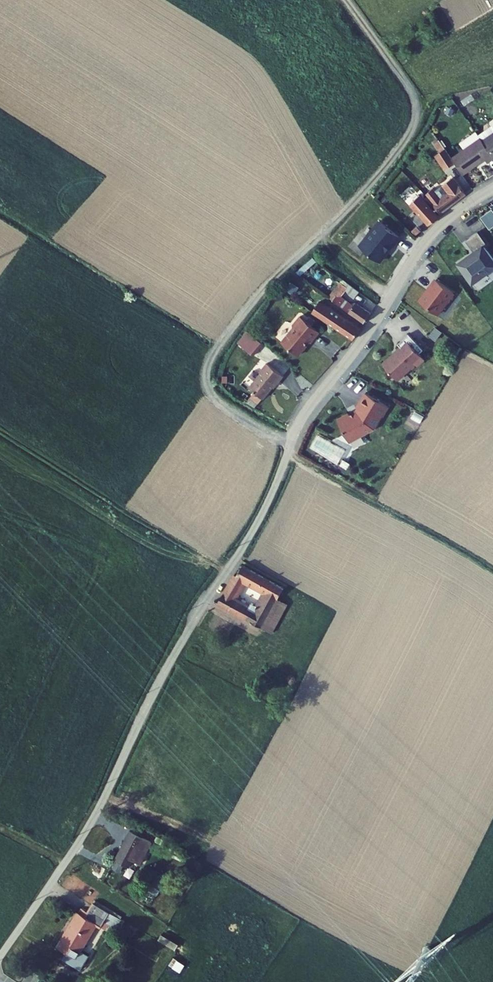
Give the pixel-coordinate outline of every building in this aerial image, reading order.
[(472,131),(476,136),(480,141),(488,154),(488,155),(492,152),(492,117),(472,131)] [(441,165),(450,159),(447,154),(433,135),(429,138),(435,147),(431,151),(441,165)] [(480,159),(488,154),(480,141),(476,136),(447,154),(450,159),(457,169),(478,156),(480,159)] [(459,190),(447,173),(427,186),(425,184),(417,190),(433,208),(459,190)] [(404,201),(422,220),(431,212),(413,193),(404,201)] [(391,232),(372,217),(351,242),(371,257),(378,248),(377,247),(381,243),(382,244),(391,232)] [(482,241),(473,228),(461,237),(469,248),(453,259),(467,279),(492,262),(479,243),(482,241)] [(321,292),(356,318),(363,308),(348,297),(346,300),(332,290),(336,284),(347,290),(350,286),(333,275),(321,292)] [(456,293),(435,277),(419,299),(440,315),(456,293)] [(328,322),(346,335),(353,324),(313,297),(305,308),(327,324),(328,322)] [(313,326),(293,312),(286,321),(286,324),(275,338),(291,352),(299,342),(299,341),(303,336),(305,337),(313,326)] [(260,341),(242,328),(233,339),(251,353),(257,344),(260,341)] [(418,346),(403,331),(392,341),(396,344),(393,347),(394,348),(386,355),(385,354),(377,361),(392,376),(409,360),(412,362),(419,355),(414,350),(418,346)] [(252,401),(265,384),(271,377),(273,379),(278,373),(261,360),(253,368),(255,370),(243,384),(250,390),(245,396),(252,401)] [(388,406),(365,394),(357,409),(338,416),(347,439),(376,428),(388,406)] [(278,598),(282,600),(286,595),(281,592),(283,589),(243,564),(237,573),(236,572),(218,605),(261,629),(278,598)] [(282,600),(278,598),(261,629),(271,635),(288,603),(282,600)] [(148,830),(126,821),(113,851),(128,857),(131,849),(139,852),(148,830)] [(113,916),(119,907),(92,891),(87,900),(80,896),(78,900),(76,899),(65,916),(68,918),(62,928),(59,926),(54,934),(83,952),(92,937),(85,933),(97,915),(99,916),(103,910),(113,916)] [(113,916),(103,910),(99,916),(110,922),(113,916)] [(148,955),(157,944),(145,935),(136,946),(148,955)]
